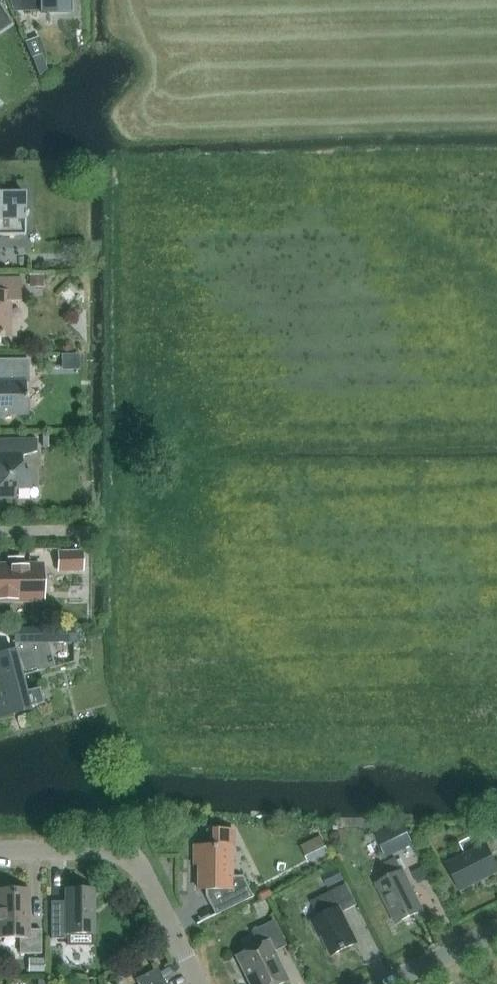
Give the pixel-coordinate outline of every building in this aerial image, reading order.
[(25,10),(23,10),(23,12),(52,11),(69,10),(69,0),(21,0),(25,10)] [(9,24),(10,24),(0,9),(0,30),(9,24)] [(40,54),(31,57),(38,76),(45,69),(40,54)] [(24,235),(24,216),(27,216),(27,212),(24,212),(24,194),(0,194),(0,235),(24,235)] [(44,275),(29,275),(29,288),(43,288),(44,275)] [(19,300),(18,278),(0,279),(0,337),(8,336),(8,324),(10,319),(8,313),(8,301),(19,301),(19,300)] [(0,417),(0,414),(27,414),(26,396),(24,396),(23,383),(28,383),(28,359),(0,360),(0,417)] [(36,438),(0,439),(0,498),(14,498),(14,489),(30,489),(29,470),(21,470),(21,456),(36,452),(36,438)] [(82,569),(82,553),(58,553),(58,570),(82,569)] [(0,566),(0,600),(42,600),(42,598),(37,598),(37,567),(41,567),(41,565),(0,566)] [(47,628),(47,643),(73,642),(72,627),(47,628)] [(30,628),(30,647),(47,643),(47,628),(30,628)] [(25,694),(19,671),(35,667),(30,647),(0,655),(0,716),(29,708),(29,707),(41,704),(38,690),(25,694)] [(380,832),(389,851),(411,840),(402,822),(380,832)] [(461,891),(496,872),(496,865),(491,854),(496,851),(496,829),(495,825),(475,835),(481,846),(447,863),(461,891)] [(233,831),(233,829),(205,829),(205,831),(206,831),(206,845),(193,845),(194,864),(198,864),(197,888),(204,888),(205,894),(214,914),(211,915),(212,916),(252,896),(242,875),(233,875),(233,846),(233,831)] [(307,843),(315,860),(329,853),(321,836),(307,843)] [(422,910),(402,870),(402,871),(395,858),(385,863),(391,876),(377,883),(396,922),(422,910)] [(424,866),(412,871),(418,884),(430,879),(424,866)] [(339,868),(323,876),(329,887),(344,879),(339,868)] [(332,955),(357,942),(341,912),(356,905),(346,884),(310,901),(318,917),(311,920),(319,937),(322,935),(332,955)] [(271,894),(267,887),(257,893),(260,899),(271,894)] [(41,929),(29,929),(29,892),(0,892),(0,933),(19,933),(19,953),(41,953),(41,929)] [(50,901),(50,938),(67,938),(67,945),(92,945),(92,934),(92,892),(66,892),(66,901),(50,901)] [(287,977),(286,976),(284,977),(271,952),(285,945),(273,920),(251,931),(258,947),(235,958),(236,959),(239,958),(251,983),(273,983),(287,977)] [(44,958),(27,958),(27,972),(44,972),(44,958)]
